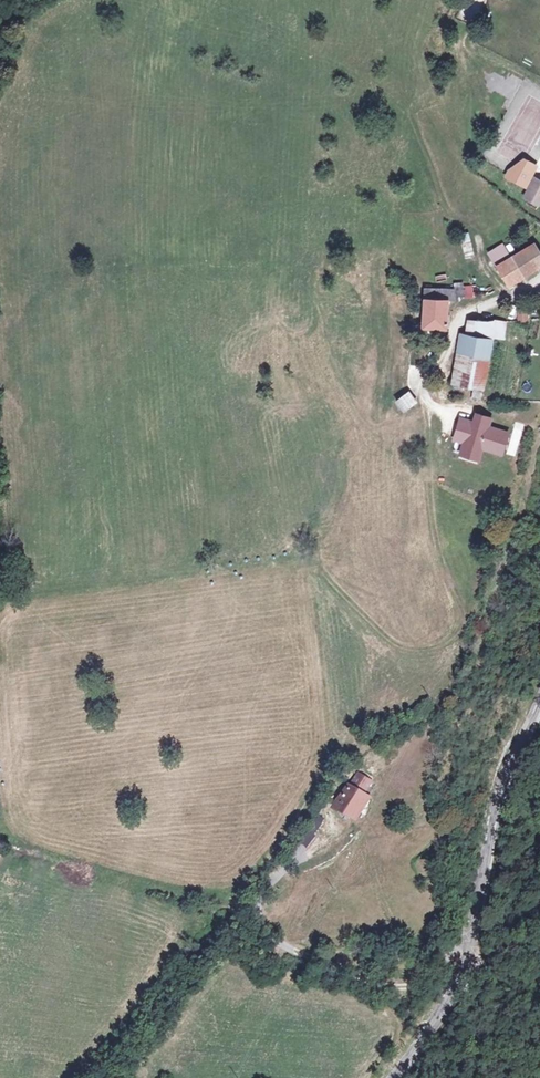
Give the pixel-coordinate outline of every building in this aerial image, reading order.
[(531,177),(522,197),(539,204),(539,201),(539,181),(531,177)] [(459,235),(465,259),(474,257),(468,233),(459,235)] [(529,243),(511,253),(505,243),(484,254),(502,287),(539,267),(539,262),(529,243)] [(457,285),(458,299),(473,298),(472,284),(457,285)] [(445,288),(417,287),(415,330),(443,332),(445,288)] [(529,319),(526,308),(516,310),(519,321),(529,319)] [(461,332),(454,333),(447,384),(482,393),(489,341),(505,342),(505,319),(464,315),(461,332)] [(414,405),(405,392),(391,401),(400,414),(414,405)] [(473,422),(461,418),(455,440),(464,443),(461,455),(479,459),(482,448),(502,454),(508,432),(490,427),(492,418),(475,414),(473,422)] [(371,782),(353,772),(328,812),(354,828),(369,802),(361,797),(371,782)]
